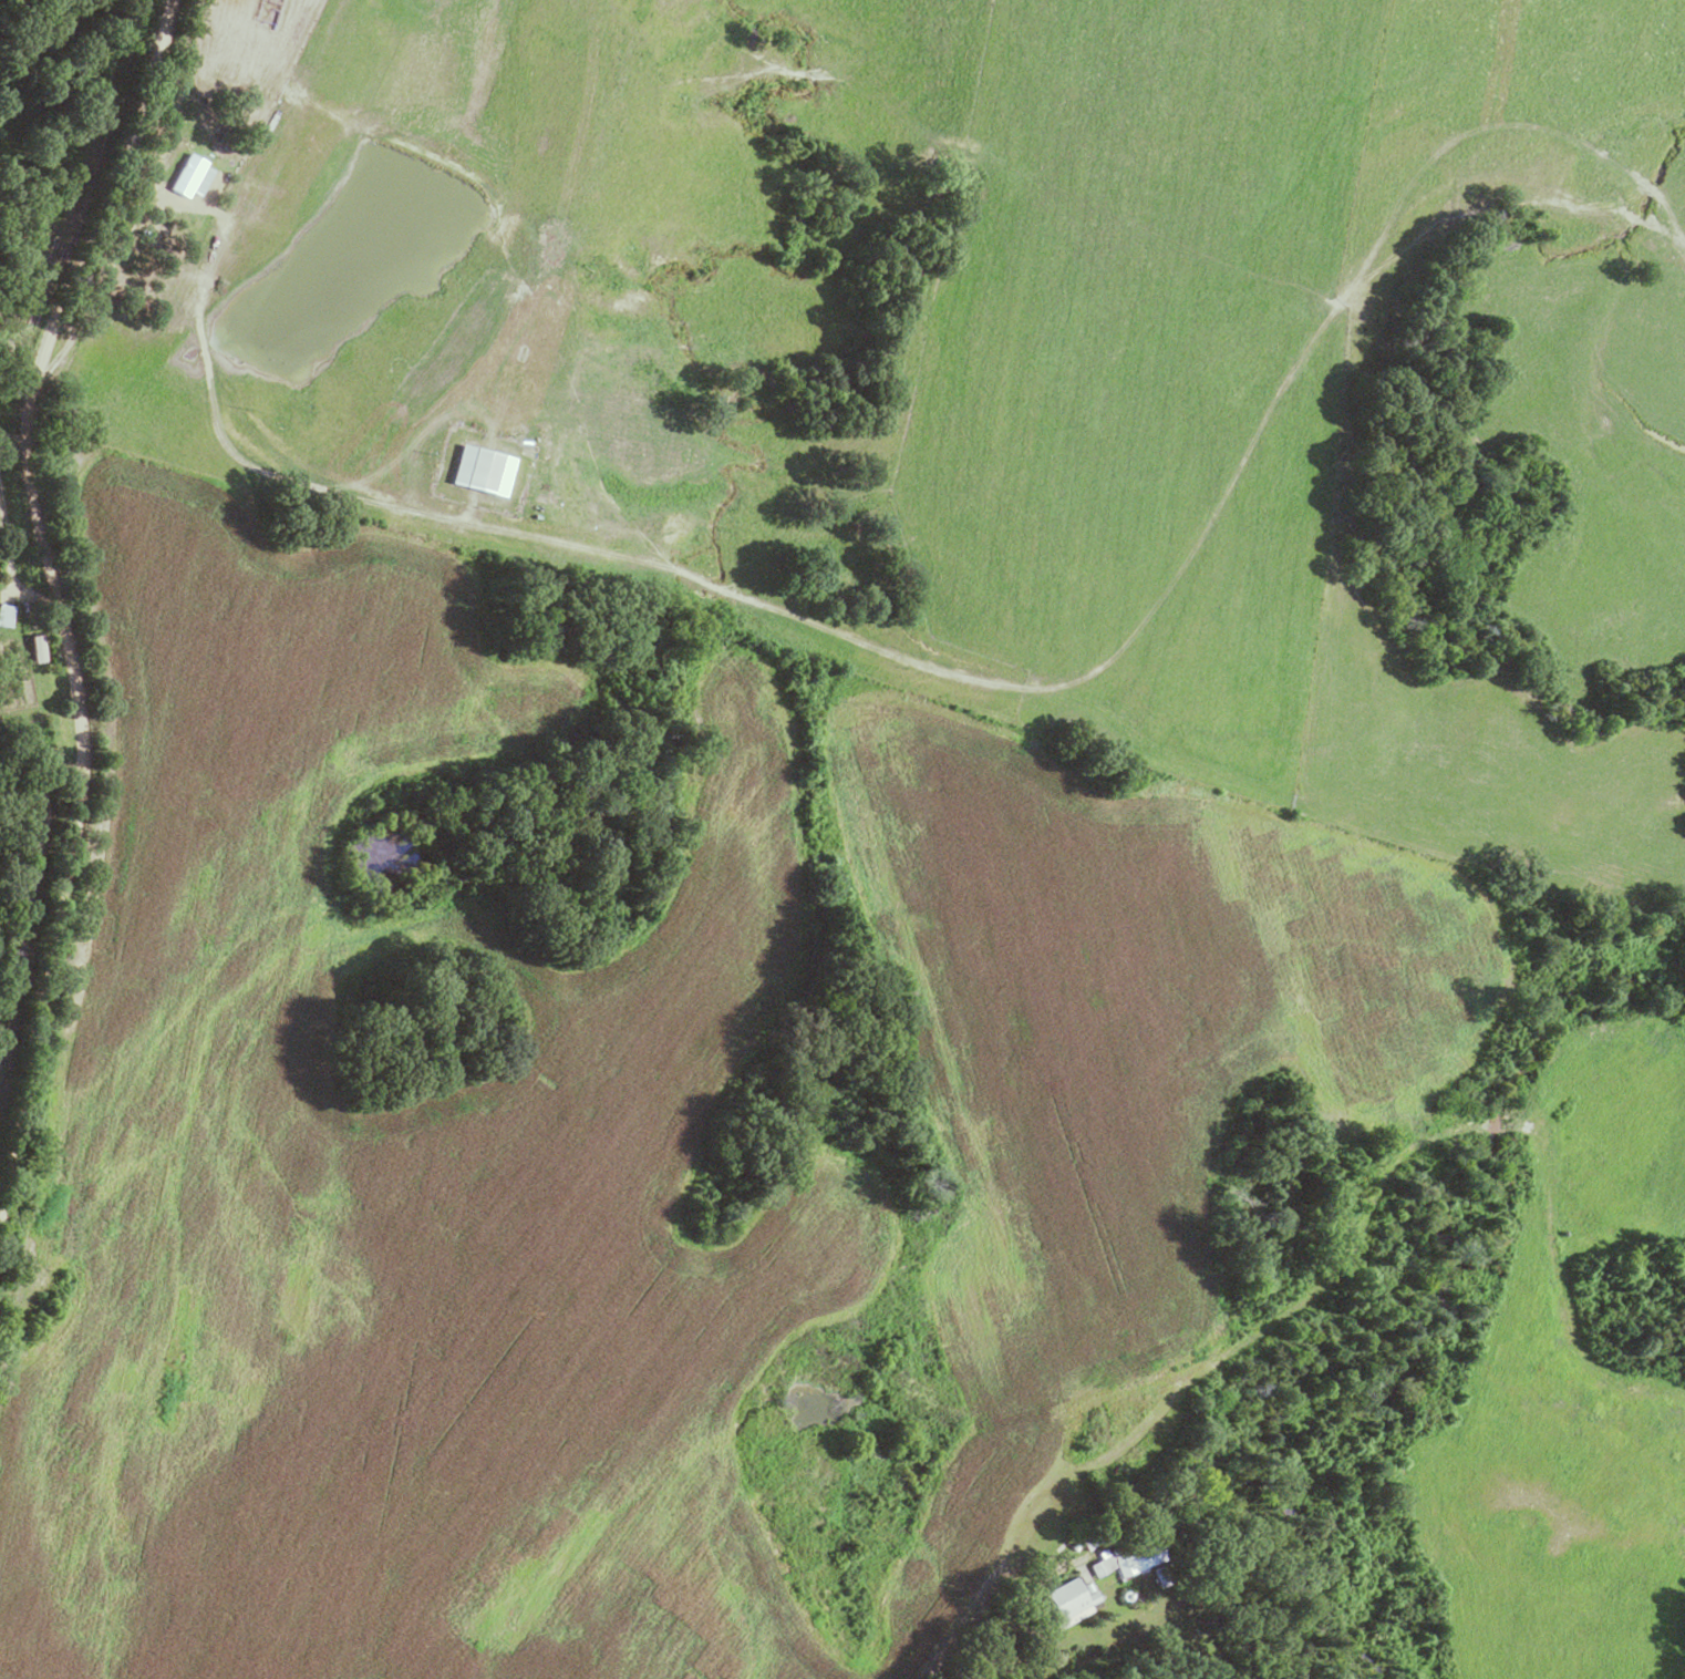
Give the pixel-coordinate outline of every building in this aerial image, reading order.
[(186,192),(195,197),(211,168),(184,153),(165,190),(182,199),(186,192)] [(500,496),(510,456),(457,443),(447,483),(500,496)] [(7,627),(10,606),(0,604),(0,626),(7,627)] [(1093,1553),(1097,1559),(1084,1565),(1091,1578),(1112,1567),(1102,1548),(1093,1553)] [(1039,1592),(1054,1628),(1089,1613),(1086,1605),(1095,1601),(1087,1582),(1079,1585),(1075,1576),(1039,1592)]
